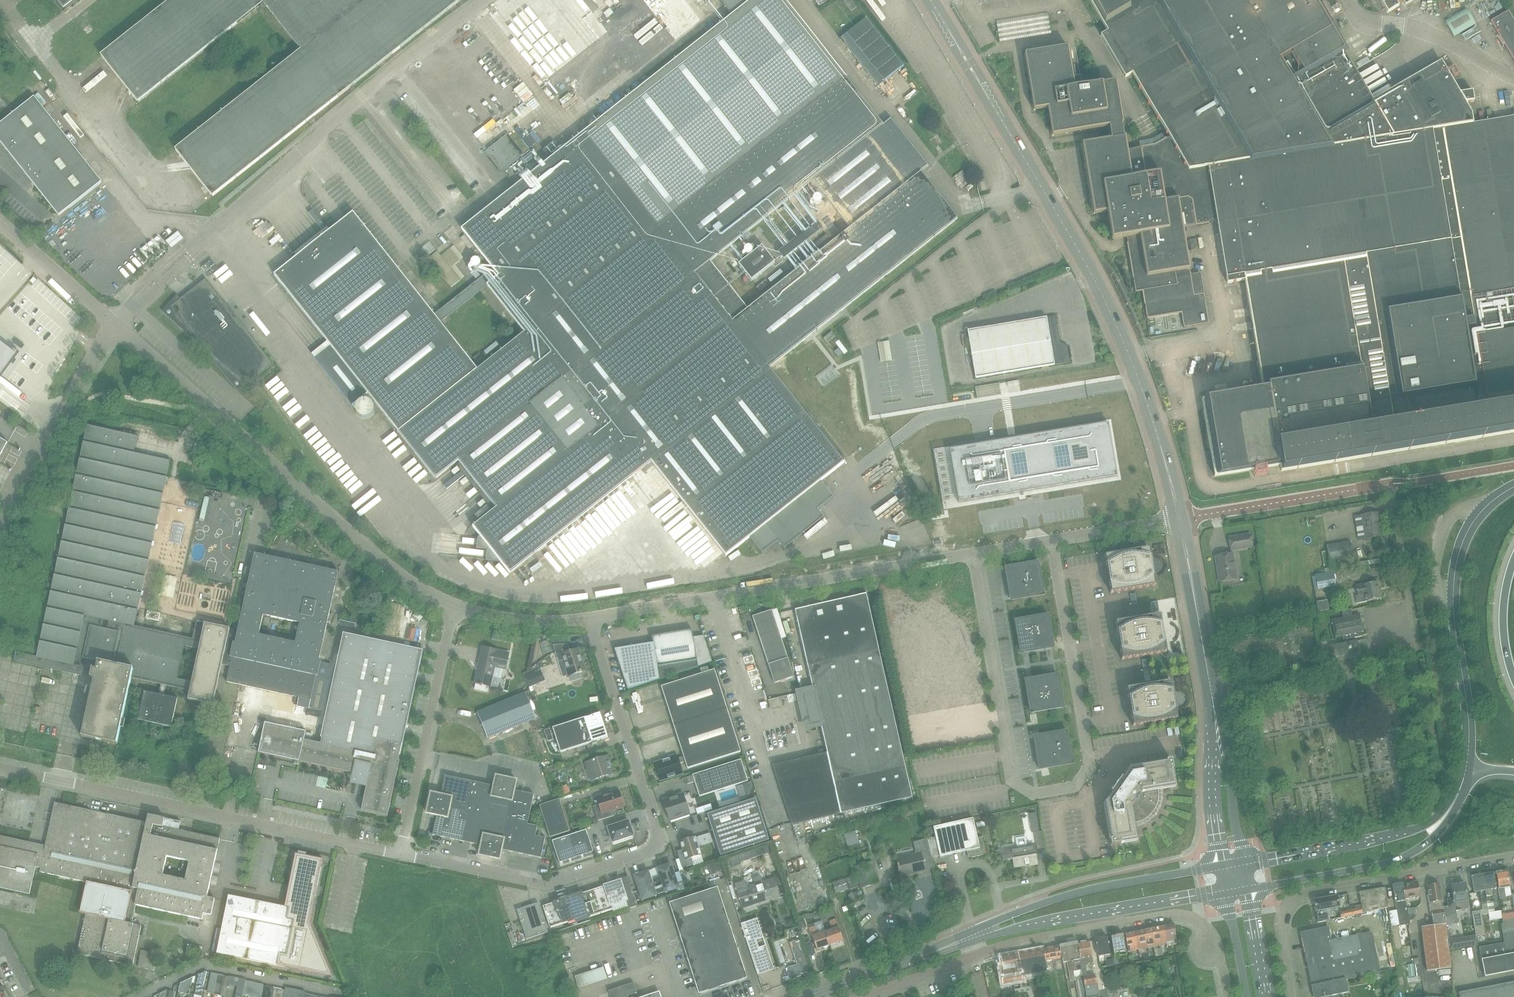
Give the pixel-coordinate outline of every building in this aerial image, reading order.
[(63,8),(74,0),(57,0),(63,8)] [(100,56),(138,103),(264,3),(301,50),(175,150),(212,197),(366,75),(461,0),(171,0),(100,56)] [(482,256),(493,270),(471,288),(443,310),(435,316),(353,213),(274,275),(329,344),(328,346),(327,346),(314,356),(313,357),(352,405),(368,393),(387,418),(398,432),(436,479),(454,464),(459,461),(496,508),(492,512),(473,526),(510,573),(517,568),(618,488),(651,462),(725,555),(725,556),(748,538),(762,555),(777,543),(783,551),(823,519),(817,511),(833,499),(819,482),(844,462),(842,460),(831,446),(815,426),(769,368),(958,219),(920,172),(928,166),(891,119),(883,125),(784,0),(720,0),(719,0),(731,15),(521,182),(508,167),(524,154),(508,134),(487,151),(483,154),(499,174),(503,171),(516,186),(461,229),(482,256)] [(851,11),(856,7),(851,0),(845,0),(843,2),(851,11)] [(1460,93),(1441,61),(1372,101),(1313,0),(1089,0),(1108,32),(1101,36),(1125,77),(1132,73),(1169,138),(1167,140),(1166,139),(1154,146),(1140,149),(1144,176),(1132,179),(1116,81),(1074,88),(1067,47),(1025,54),(1034,110),(1048,108),(1052,136),(1109,126),(1111,139),(1082,144),(1094,214),(1122,209),(1135,292),(1142,291),(1147,319),(1181,313),(1184,328),(1209,324),(1204,294),(1194,295),(1190,270),(1188,270),(1182,233),(1187,232),(1186,227),(1217,222),(1226,277),(1243,275),(1263,391),(1199,401),(1212,480),(1276,469),(1276,471),(1349,459),(1513,432),(1513,116),(1473,123),(1472,114),(1465,103),(1474,102),(1472,91),(1460,93)] [(1324,10),(1331,5),(1328,0),(1317,0),(1324,10)] [(1382,4),(1387,13),(1399,6),(1395,0),(1380,0),(1382,4)] [(1467,9),(1444,22),(1453,37),(1477,24),(1467,9)] [(1492,24),(1512,58),(1513,61),(1513,20),(1510,13),(1492,24)] [(846,34),(884,82),(904,66),(866,18),(846,34)] [(59,216),(102,182),(34,97),(0,124),(0,140),(30,179),(59,216)] [(947,171),(951,182),(962,178),(958,167),(947,171)] [(177,233),(168,241),(172,246),(181,238),(177,233)] [(1186,234),(1187,244),(1198,243),(1197,233),(1186,234)] [(761,247),(738,265),(751,281),(774,263),(761,247)] [(205,279),(181,298),(170,306),(178,316),(177,317),(177,318),(177,319),(178,319),(179,320),(180,320),(181,320),(197,341),(203,347),(209,353),(212,356),(245,386),(273,364),(205,279)] [(1067,345),(1060,343),(1055,316),(968,331),(976,379),(1070,362),(1067,345)] [(842,325),(849,343),(861,338),(853,320),(842,325)] [(832,332),(824,339),(827,343),(835,336),(832,332)] [(17,355),(12,352),(0,343),(0,377),(17,355)] [(1198,355),(1189,356),(1190,366),(1199,365),(1198,355)] [(1108,423),(950,450),(959,503),(1116,476),(1108,423)] [(36,658),(64,663),(62,671),(94,679),(81,737),(117,745),(134,670),(162,676),(158,695),(144,692),(138,720),(171,727),(178,699),(164,696),(167,678),(176,679),(183,646),(199,650),(188,700),(213,705),(222,665),(230,667),(227,682),(311,700),(316,676),(318,676),(321,661),(319,661),(338,572),(255,554),(238,631),(219,627),(219,623),(205,620),(206,620),(196,617),(195,622),(196,623),(192,639),(134,626),(170,460),(134,452),(138,435),(109,429),(109,427),(107,427),(105,429),(87,424),(36,658)] [(10,445),(8,444),(8,443),(0,439),(0,463),(10,445)] [(875,496),(885,507),(902,492),(892,481),(875,496)] [(1362,515),(1366,539),(1382,536),(1378,513),(1362,515)] [(1229,538),(1231,550),(1252,546),(1250,534),(1229,538)] [(1326,545),(1328,561),(1353,558),(1350,541),(1326,545)] [(1150,558),(1149,548),(1104,556),(1106,566),(1108,565),(1109,571),(1107,571),(1109,578),(1110,578),(1111,583),(1109,583),(1110,593),(1155,586),(1153,576),(1152,576),(1151,571),(1152,571),(1151,564),(1149,564),(1149,559),(1150,558)] [(1215,557),(1219,581),(1236,579),(1232,554),(1215,557)] [(1010,599),(1010,600),(1044,594),(1044,593),(1043,593),(1038,563),(1039,563),(1039,562),(1005,568),(1005,569),(1006,569),(1011,599),(1010,599)] [(1316,577),(1317,589),(1336,586),(1334,573),(1316,577)] [(1356,597),(1357,603),(1380,598),(1376,582),(1356,586),(1358,596),(1356,597)] [(820,721),(841,814),(912,798),(866,594),(795,610),(814,693),(804,695),(811,723),(820,721)] [(1323,596),(1312,596),(1312,605),(1323,606),(1323,596)] [(752,617),(768,665),(787,658),(772,610),(752,617)] [(1344,643),(1355,641),(1354,638),(1361,636),(1361,632),(1363,631),(1360,615),(1351,616),(1351,610),(1341,610),(1343,618),(1332,620),(1335,637),(1342,635),(1344,643)] [(1016,620),(1021,653),(1022,653),(1022,652),(1052,647),(1052,648),(1053,648),(1047,615),(1046,615),(1047,616),(1017,621),(1016,620)] [(1120,650),(1122,660),(1166,652),(1165,642),(1163,643),(1160,625),(1162,625),(1160,615),(1115,622),(1117,632),(1119,632),(1122,650),(1120,650)] [(653,643),(614,649),(627,690),(659,680),(712,662),(704,636),(693,637),(692,630),(652,636),(653,643)] [(343,633),(339,653),(321,738),(322,738),(321,744),(304,740),(306,732),(265,723),(258,753),(353,774),(354,773),(369,776),(361,810),(363,810),(386,815),(387,816),(399,761),(398,760),(399,755),(400,755),(423,650),(343,633)] [(1356,641),(1355,641),(1344,643),(1330,646),(1332,657),(1358,652),(1356,641)] [(558,662),(564,660),(569,676),(571,682),(582,679),(580,673),(582,672),(584,671),(585,671),(580,655),(579,656),(578,652),(578,649),(570,651),(567,644),(553,645),(558,662)] [(479,660),(474,683),(476,684),(475,689),(488,692),(489,687),(491,687),(493,677),(500,678),(502,669),(506,669),(509,653),(482,647),(479,660)] [(787,658),(768,665),(774,683),(794,677),(787,658)] [(661,687),(673,725),(727,708),(714,670),(661,687)] [(1056,674),(1057,675),(1027,680),(1026,679),(1031,713),(1032,713),(1032,712),(1062,707),(1062,708),(1063,708),(1057,674),(1056,674)] [(1131,716),(1133,726),(1177,719),(1176,709),(1174,709),(1171,692),(1173,691),(1171,681),(1126,689),(1128,699),(1130,698),(1133,716),(1131,716)] [(477,712),(488,738),(536,719),(525,693),(477,712)] [(683,756),(685,762),(687,769),(740,752),(727,708),(673,725),(683,756)] [(552,728),(560,752),(608,737),(600,713),(552,728)] [(1039,768),(1039,769),(1072,763),(1072,762),(1071,762),(1066,732),(1067,732),(1067,731),(1033,737),(1034,738),(1039,768)] [(595,760),(583,763),(586,771),(588,770),(591,780),(600,777),(604,776),(613,773),(608,756),(598,759),(595,760)] [(676,756),(662,761),(655,763),(656,768),(655,771),(656,774),(659,775),(660,780),(682,773),(679,764),(685,762),(683,756),(677,758),(676,756)] [(682,778),(684,783),(687,782),(687,784),(694,782),(699,797),(748,781),(741,759),(692,775),(682,778)] [(1110,840),(1111,845),(1121,844),(1121,843),(1137,840),(1134,826),(1135,826),(1134,824),(1138,823),(1142,822),(1145,820),(1148,818),(1151,815),(1154,812),(1156,809),(1157,805),(1158,801),(1159,797),(1159,794),(1159,790),(1161,789),(1175,787),(1172,770),(1173,770),(1171,760),(1166,761),(1129,768),(1122,778),(1121,778),(1111,792),(1111,793),(1104,803),(1110,840)] [(441,795),(431,793),(429,803),(468,812),(475,782),(445,776),(441,795)] [(494,786),(475,782),(468,812),(498,818),(502,798),(509,800),(511,790),(514,790),(516,781),(496,776),(494,786)] [(502,798),(498,818),(528,824),(534,795),(514,790),(511,790),(509,800),(502,798)] [(597,820),(597,821),(614,816),(612,810),(624,807),(619,792),(607,795),(606,793),(596,796),(599,805),(594,807),(598,820),(597,820)] [(689,814),(683,794),(665,800),(667,806),(665,807),(669,820),(689,814)] [(559,799),(539,805),(550,838),(570,831),(559,799)] [(707,814),(720,856),(769,840),(755,799),(707,814)] [(30,894),(35,867),(40,868),(40,872),(87,882),(81,913),(86,914),(77,954),(133,966),(141,926),(132,924),(136,905),(202,920),(198,938),(204,939),(209,915),(211,915),(215,899),(207,897),(209,886),(212,874),(220,839),(179,830),(180,822),(148,815),(147,823),(107,814),(107,818),(102,817),(102,813),(55,803),(45,846),(0,836),(0,888),(30,894)] [(468,812),(429,803),(427,813),(436,816),(432,835),(462,841),(468,812)] [(498,818),(468,812),(462,841),(481,845),(479,855),(499,860),(502,850),(541,858),(545,838),(535,836),(537,826),(528,824),(498,818)] [(933,827),(934,830),(926,832),(928,839),(932,858),(939,856),(940,857),(967,851),(967,853),(968,853),(971,855),(971,857),(969,857),(969,858),(981,855),(983,855),(983,854),(984,854),(984,853),(984,852),(985,852),(985,851),(985,850),(985,849),(982,835),(977,836),(973,818),(933,827)] [(616,825),(608,828),(613,842),(633,835),(632,833),(634,833),(632,827),(631,828),(628,821),(621,823),(620,823),(620,824),(617,825),(617,824),(616,825)] [(586,830),(552,841),(559,863),(593,852),(586,830)] [(1041,831),(1034,832),(1037,849),(1044,848),(1041,831)] [(684,854),(678,856),(682,868),(694,864),(691,858),(701,855),(695,837),(680,841),(684,854)] [(1003,853),(1004,860),(1013,859),(1014,866),(1028,863),(1028,864),(1037,863),(1034,847),(1027,848),(1025,837),(1015,838),(1017,848),(1006,849),(1003,853)] [(934,869),(932,858),(928,839),(913,843),(916,854),(897,859),(898,864),(897,864),(898,867),(898,866),(900,874),(915,871),(915,873),(924,871),(921,859),(931,857),(934,869)] [(298,852),(298,855),(296,854),(288,890),(291,891),(290,894),(288,894),(287,899),(289,900),(288,907),(229,895),(217,954),(319,974),(319,973),(328,970),(331,977),(332,977),(310,924),(313,908),(310,908),(313,895),(316,895),(323,860),(306,856),(306,853),(298,852)] [(871,861),(854,867),(861,888),(878,882),(871,861)] [(665,892),(678,888),(677,884),(683,883),(680,873),(674,875),(671,864),(657,868),(660,876),(653,879),(658,894),(665,892)] [(1505,899),(1503,888),(1510,887),(1507,871),(1496,872),(1500,900),(1505,899)] [(648,872),(634,876),(642,900),(656,895),(649,876),(652,875),(649,876),(648,872)] [(747,887),(736,891),(741,906),(752,903),(764,899),(764,900),(780,896),(780,898),(787,896),(780,873),(772,876),(773,879),(762,883),(760,877),(759,876),(754,878),(753,879),(755,885),(747,887)] [(1487,904),(1488,912),(1494,911),(1492,901),(1490,890),(1496,889),(1493,873),(1482,875),(1487,904)] [(1481,905),(1487,904),(1482,875),(1471,876),(1474,893),(1479,892),(1481,905)] [(620,881),(605,886),(611,905),(626,900),(620,881)] [(844,881),(833,884),(836,895),(848,891),(844,881)] [(1417,881),(1402,884),(1405,899),(1420,896),(1417,881)] [(1458,923),(1456,913),(1454,902),(1461,901),(1462,906),(1468,905),(1467,900),(1468,900),(1465,883),(1451,886),(1453,898),(1447,899),(1448,906),(1450,917),(1445,917),(1446,926),(1458,923)] [(1410,924),(1408,913),(1407,909),(1408,909),(1408,906),(1406,906),(1405,902),(1405,899),(1402,884),(1393,886),(1395,895),(1396,902),(1400,926),(1410,924)] [(1427,894),(1430,912),(1443,910),(1445,917),(1450,917),(1448,906),(1443,907),(1441,894),(1439,884),(1427,886),(1429,894),(1427,894)] [(605,886),(593,890),(600,913),(612,908),(611,905),(605,886)] [(669,903),(699,994),(747,978),(717,887),(669,903)] [(1314,900),(1315,905),(1318,923),(1322,922),(1363,911),(1388,907),(1385,887),(1359,892),(1362,908),(1340,912),(1337,896),(1314,900)] [(593,890),(581,894),(588,916),(600,913),(593,890)] [(581,894),(569,898),(576,919),(576,920),(588,916),(581,894)] [(569,898),(556,902),(562,923),(576,919),(569,898)] [(562,923),(556,902),(543,906),(550,927),(562,923)] [(548,932),(538,903),(516,910),(526,939),(548,932)] [(819,913),(821,920),(835,915),(832,908),(819,913)] [(1445,917),(1443,910),(1430,912),(1430,915),(1432,914),(1434,925),(1421,927),(1427,971),(1451,968),(1446,926),(1445,917)] [(1472,912),(1476,937),(1484,936),(1480,911),(1472,912)] [(763,939),(764,938),(757,918),(741,924),(757,975),(774,969),(766,945),(765,945),(759,947),(757,940),(763,938),(763,939)] [(832,929),(825,932),(830,945),(843,941),(836,919),(829,921),(832,929)] [(1503,934),(1513,932),(1513,919),(1502,921),(1503,924),(1501,924),(1503,934)] [(816,926),(809,928),(813,940),(816,950),(830,945),(825,932),(821,921),(815,923),(816,926)] [(1174,924),(1163,926),(1167,945),(1172,944),(1172,945),(1177,944),(1174,924)] [(1163,926),(1153,928),(1157,946),(1167,945),(1163,926)] [(1145,930),(1148,948),(1153,947),(1156,957),(1159,956),(1158,950),(1157,946),(1153,928),(1145,930)] [(1323,929),(1317,930),(1319,939),(1313,941),(1313,938),(1303,941),(1310,977),(1316,976),(1317,980),(1315,980),(1319,996),(1339,996),(1339,994),(1346,993),(1343,979),(1379,971),(1371,933),(1330,941),(1327,928),(1323,929)] [(1138,950),(1148,948),(1145,930),(1135,932),(1138,950)] [(1128,952),(1138,950),(1135,932),(1125,934),(1128,952)] [(1503,934),(1504,942),(1479,947),(1485,976),(1513,971),(1513,932),(1503,934)] [(779,954),(787,951),(780,934),(772,937),(779,954)] [(1111,936),(1111,937),(1114,956),(1126,954),(1123,934),(1111,936)] [(1107,937),(1095,939),(1098,956),(1110,954),(1107,937)] [(1463,938),(1449,940),(1451,949),(1464,947),(1463,938)] [(1089,940),(1077,942),(1082,970),(1087,996),(1099,996),(1100,996),(1097,983),(1096,983),(1095,974),(1088,976),(1086,969),(1086,967),(1087,966),(1088,964),(1089,963),(1093,962),(1092,957),(1091,950),(1089,940)] [(1077,942),(1069,943),(1073,970),(1073,971),(1082,970),(1077,942)] [(1073,970),(1069,943),(1059,945),(1062,958),(1062,963),(1066,962),(1070,981),(1075,980),(1073,971),(1073,970)] [(1062,958),(1059,945),(1043,948),(1045,961),(1062,958)] [(1045,961),(1043,948),(1000,956),(1002,967),(999,968),(1003,984),(1012,982),(1023,981),(1023,979),(1031,977),(1031,975),(1047,972),(1045,961)] [(138,967),(154,970),(158,954),(141,950),(138,967)] [(1404,973),(1414,971),(1412,959),(1402,960),(1404,973)] [(197,984),(194,996),(201,996),(207,972),(205,971),(198,975),(199,977),(197,984)] [(218,974),(211,973),(207,993),(213,994),(218,974)] [(224,975),(218,974),(213,994),(220,995),(222,985),(224,975)] [(189,995),(193,977),(181,983),(178,992),(189,995)] [(243,995),(246,981),(246,980),(239,978),(235,996),(242,996),(243,995)] [(252,982),(246,981),(243,995),(249,996),(252,982)] [(1458,992),(1459,996),(1513,996),(1513,981),(1458,992)] [(252,982),(249,996),(253,996),(255,996),(258,983),(252,982)] [(258,983),(255,996),(261,996),(263,986),(264,985),(258,983)] [(628,996),(637,993),(634,983),(608,991),(610,996),(628,996)] [(263,986),(261,996),(272,996),(274,988),(263,986)] [(274,988),(272,996),(283,996),(284,990),(274,988)] [(305,993),(305,991),(286,988),(284,996),(304,996),(305,993)]
